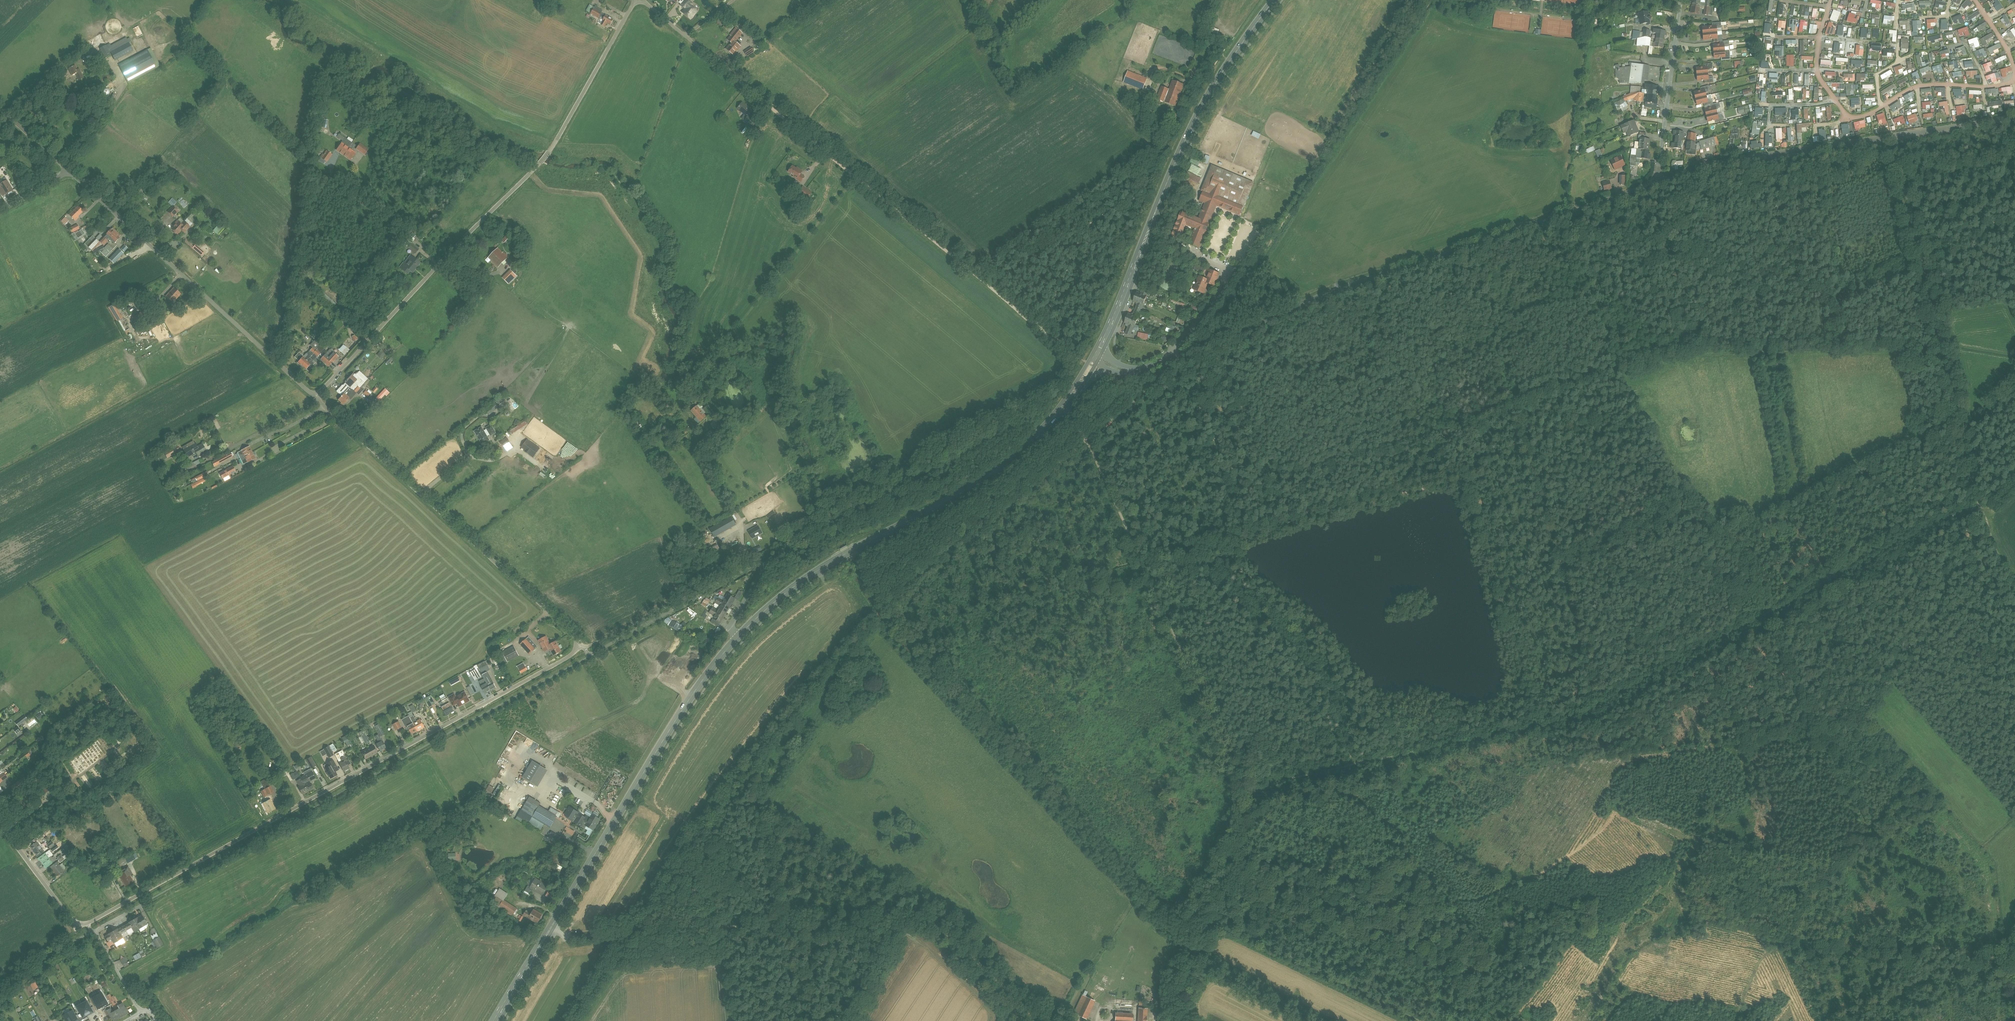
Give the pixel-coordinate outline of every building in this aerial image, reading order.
[(688,0),(684,0),(682,3),(681,4),(686,8),(683,12),(691,19),(691,18),(692,18),(694,16),(693,15),(697,11),(691,6),(693,4),(688,0)] [(1965,9),(1972,2),(1970,0),(1967,0),(1967,1),(1961,6),(1962,7),(1965,9)] [(1998,0),(1993,0),(1995,3),(1997,6),(1995,8),(1997,12),(2004,8),(1998,0)] [(1947,3),(1936,1),(1934,8),(1939,9),(1939,5),(1943,6),(1946,6),(1947,3)] [(1914,3),(1902,5),(1903,9),(1907,9),(1908,12),(1915,11),(1914,3)] [(1705,6),(1692,4),(1691,12),(1699,14),(1699,8),(1704,9),(1705,6)] [(605,26),(607,23),(610,24),(613,19),(606,15),(605,15),(601,13),(602,10),(595,6),(594,9),(593,9),(591,13),(598,17),(599,16),(604,18),(603,20),(601,24),(605,26)] [(1710,6),(1705,6),(1704,9),(1703,14),(1712,15),(1713,7),(1710,6)] [(1841,13),(1834,10),(1830,19),(1837,22),(1841,13)] [(1978,11),(1968,17),(1970,20),(1980,14),(1978,11)] [(1643,12),(1639,13),(1639,14),(1638,14),(1639,18),(1640,18),(1641,24),(1650,22),(1649,19),(1650,19),(1650,15),(1649,15),(1648,12),(1643,12)] [(1961,14),(1951,19),(1953,23),(1953,22),(1957,21),(1963,18),(1961,14)] [(2010,23),(2005,14),(2002,16),(2007,25),(2008,25),(2010,23)] [(1893,17),(1884,16),(1883,24),(1887,25),(1887,23),(1887,20),(1891,21),(1892,21),(1892,20),(1893,17)] [(1910,31),(1909,21),(1900,21),(1900,26),(1905,25),(1905,31),(1910,31)] [(1921,21),(1912,21),(1913,31),(1918,31),(1917,25),(1921,25),(1921,21)] [(1721,22),(1712,23),(1713,26),(1717,26),(1717,32),(1722,31),(1721,22)] [(1833,23),(1829,22),(1825,35),(1828,36),(1833,23)] [(1985,22),(1977,28),(1979,31),(1987,26),(1985,22)] [(734,55),(737,51),(740,46),(735,42),(742,33),(736,28),(731,33),(732,34),(728,39),(731,42),(726,49),(734,55)] [(1665,30),(1655,29),(1654,32),(1657,33),(1656,38),(1663,39),(1665,30)] [(1897,31),(1889,30),(1889,34),(1890,34),(1893,34),(1893,38),(1892,42),(1896,42),(1897,31)] [(1641,32),(1634,31),(1632,39),(1633,39),(1640,38),(1641,32)] [(1994,36),(1992,33),(1980,40),(1984,47),(1988,44),(1986,41),(1987,40),(1991,38),(1994,36)] [(110,44),(107,45),(111,52),(129,43),(131,41),(130,38),(127,39),(126,37),(111,45),(110,44)] [(1649,37),(1646,37),(1644,37),(1643,45),(1650,46),(1651,37),(1649,37)] [(1663,39),(1656,38),(1655,43),(1654,43),(1654,45),(1655,45),(1655,46),(1662,47),(1663,39)] [(1772,41),(1764,40),(1763,48),(1767,49),(1767,44),(1771,45),(1772,41)] [(1843,42),(1835,41),(1834,52),(1837,53),(1838,44),(1843,45),(1843,42)] [(115,60),(133,51),(129,43),(111,52),(115,60)] [(1997,45),(1988,49),(1991,56),(1993,56),(1995,55),(1993,51),(2002,47),(2000,43),(1997,45)] [(105,58),(111,55),(106,45),(100,49),(105,58)] [(1965,47),(1956,50),(1957,53),(1962,51),(1963,56),(1967,55),(1965,47)] [(751,48),(747,50),(747,51),(745,52),(747,56),(754,52),(751,48)] [(129,82),(156,68),(147,50),(119,64),(129,82)] [(2006,55),(1995,60),(1997,64),(2002,62),(2007,59),(2006,55)] [(1957,60),(1949,62),(1950,66),(1954,65),(1955,69),(1959,68),(1957,60)] [(1650,65),(1630,63),(1631,66),(1620,67),(1620,64),(1615,65),(1615,78),(1617,78),(1620,80),(1620,83),(1642,82),(1642,83),(1643,79),(1648,80),(1650,65)] [(79,68),(77,69),(75,65),(69,68),(72,75),(75,74),(78,80),(84,77),(79,68)] [(1901,65),(1893,68),(1896,76),(1900,75),(1900,74),(1898,70),(1902,69),(1903,68),(1901,65)] [(2010,67),(2000,70),(2001,71),(2001,73),(2003,78),(2007,77),(2006,73),(2012,71),(2010,67)] [(1891,70),(1880,76),(1882,80),(1893,74),(1891,70)] [(1143,90),(1147,78),(1128,71),(1124,82),(1143,90)] [(1771,82),(1777,82),(1777,73),(1768,73),(1768,80),(1771,80),(1771,82)] [(1907,77),(1896,82),(1898,86),(1908,80),(1907,77)] [(1184,84),(1172,80),(1169,89),(1161,86),(1157,99),(1176,106),(1177,103),(1184,84)] [(1894,84),(1881,92),(1883,96),(1887,93),(1888,94),(1897,89),(1894,84)] [(1658,86),(1647,85),(1646,93),(1649,94),(1657,95),(1658,86)] [(1946,88),(1936,88),(1936,92),(1942,92),(1942,98),(1946,98),(1946,88)] [(1701,91),(1694,92),(1695,98),(1706,96),(1706,93),(1705,90),(1701,91)] [(1640,92),(1638,92),(1635,92),(1631,93),(1626,95),(1628,99),(1634,97),(1634,100),(1643,101),(1644,93),(1640,92)] [(1911,92),(1903,97),(1905,101),(1914,96),(1911,92)] [(1657,95),(1649,94),(1648,97),(1646,97),(1646,102),(1651,102),(1651,103),(1652,103),(1656,103),(1656,101),(1658,101),(1658,99),(1656,98),(1657,95)] [(1706,96),(1695,98),(1697,105),(1704,103),(1708,102),(1707,100),(1706,96)] [(1860,98),(1851,98),(1851,109),(1855,109),(1855,112),(1857,112),(1861,112),(1862,112),(1862,106),(1860,106),(1860,98)] [(1899,101),(1890,106),(1894,113),(1900,109),(1899,106),(1901,105),(1899,101)] [(1950,115),(1948,102),(1939,103),(1940,107),(1945,107),(1946,116),(1950,115)] [(746,137),(752,139),(757,120),(750,115),(753,111),(742,103),(738,108),(738,109),(738,110),(740,112),(742,112),(747,116),(744,120),(750,125),(747,134),(746,137)] [(1711,108),(1705,109),(1706,115),(1717,113),(1716,109),(1715,107),(1711,108)] [(1717,113),(1706,115),(1708,121),(1714,120),(1718,119),(1718,115),(1717,113)] [(1884,114),(1877,116),(1878,119),(1881,118),(1883,125),(1887,124),(1884,114)] [(1902,116),(1894,119),(1895,123),(1899,121),(1901,125),(1905,123),(1904,119),(1902,116)] [(1634,120),(1621,125),(1623,130),(1626,128),(1629,136),(1639,132),(1634,120)] [(1865,121),(1854,123),(1855,132),(1859,131),(1859,129),(1858,126),(1861,125),(1865,124),(1865,121)] [(1809,124),(1797,125),(1798,139),(1802,139),(1801,133),(1802,133),(1802,132),(1807,131),(1806,128),(1809,128),(1809,124)] [(744,141),(748,130),(739,127),(736,138),(744,141)] [(1795,128),(1787,129),(1788,138),(1795,138),(1795,128)] [(1823,129),(1818,129),(1819,137),(1814,137),(1814,141),(1819,141),(1820,142),(1824,142),(1823,129)] [(1684,131),(1676,130),(1675,139),(1682,140),(1683,135),(1685,135),(1686,132),(1684,132),(1684,131)] [(1260,135),(1253,131),(1251,136),(1258,140),(1260,135)] [(341,143),(337,150),(344,155),(351,143),(352,142),(345,138),(339,133),(337,136),(343,141),(341,143)] [(1717,137),(1700,142),(1702,149),(1716,145),(1716,143),(1718,142),(1717,137)] [(1645,138),(1640,138),(1639,149),(1642,149),(1649,150),(1650,139),(1645,138)] [(1682,140),(1675,139),(1674,147),(1681,148),(1682,140)] [(1688,141),(1687,141),(1686,150),(1687,149),(1686,154),(1696,155),(1697,150),(1697,144),(1695,144),(1696,142),(1694,141),(1688,141)] [(351,143),(344,155),(351,159),(355,153),(351,150),(352,148),(353,149),(356,145),(352,142),(351,143)] [(360,143),(356,148),(364,154),(365,154),(366,155),(368,153),(366,152),(368,149),(360,143)] [(1649,150),(1642,149),(1641,152),(1640,158),(1648,159),(1648,157),(1650,158),(1651,154),(1649,154),(1650,150),(1649,150)] [(327,151),(324,155),(322,154),(320,157),(326,161),(331,154),(327,151)] [(1637,155),(1632,154),(1631,161),(1637,162),(1637,158),(1640,158),(1641,152),(1637,151),(1637,155)] [(1621,156),(1611,160),(1615,169),(1625,165),(1621,156)] [(1672,170),(1678,170),(1678,165),(1683,165),(1683,160),(1671,161),(1672,170)] [(799,168),(798,170),(792,166),(788,171),(793,175),(793,176),(801,182),(804,177),(800,174),(802,171),(799,168)] [(1254,183),(1213,166),(1202,190),(1204,191),(1243,207),(1253,183),(1254,183)] [(1187,172),(1184,178),(1199,183),(1201,177),(1187,172)] [(7,181),(7,180),(0,184),(0,191),(1,194),(4,192),(5,194),(8,193),(9,194),(12,192),(11,191),(13,190),(7,181)] [(1610,180),(1603,182),(1605,190),(1612,188),(1610,180)] [(803,187),(798,193),(807,199),(811,193),(803,187)] [(1206,203),(1200,218),(1187,213),(1187,214),(1183,223),(1184,223),(1196,228),(1189,244),(1199,248),(1205,232),(1207,233),(1208,233),(1209,229),(1209,228),(1210,227),(1212,224),(1211,223),(1209,222),(1217,204),(1220,197),(1204,191),(1200,200),(1206,203)] [(1243,207),(1220,197),(1217,204),(1240,213),(1243,207)] [(1187,198),(1174,231),(1180,233),(1184,223),(1183,223),(1187,214),(1186,213),(1191,199),(1187,198)] [(78,206),(69,215),(74,220),(74,219),(75,220),(79,217),(78,216),(83,211),(78,206)] [(173,217),(178,211),(173,206),(167,212),(173,217)] [(184,221),(180,218),(175,224),(176,225),(172,229),(173,231),(173,232),(175,234),(176,233),(177,234),(181,230),(184,233),(192,224),(187,219),(184,221)] [(66,229),(69,234),(79,229),(77,224),(69,228),(66,229)] [(103,237),(99,241),(101,242),(102,244),(104,245),(107,242),(107,241),(110,238),(116,231),(114,229),(113,230),(111,229),(103,237)] [(103,246),(92,252),(94,255),(101,252),(100,251),(105,249),(109,252),(110,253),(117,245),(115,243),(120,237),(119,236),(119,235),(119,234),(116,231),(110,238),(107,241),(107,242),(109,243),(104,248),(103,246)] [(100,243),(95,238),(88,246),(93,251),(100,243)] [(411,243),(408,247),(415,253),(418,249),(411,243)] [(193,245),(191,248),(200,256),(202,253),(193,245)] [(489,257),(498,267),(508,257),(498,248),(489,257)] [(119,249),(113,255),(118,260),(123,253),(119,249)] [(416,265),(417,266),(420,262),(410,254),(400,267),(407,273),(410,270),(411,271),(416,265)] [(1166,259),(1159,278),(1163,280),(1170,261),(1166,259)] [(1175,263),(1171,261),(1161,288),(1170,291),(1172,285),(1168,284),(1169,282),(1168,282),(1171,275),(1172,270),(1175,263)] [(508,284),(516,276),(510,270),(503,278),(508,284)] [(1182,273),(1172,270),(1171,275),(1180,278),(1182,273)] [(1211,270),(1207,279),(1209,280),(1208,283),(1214,285),(1219,273),(1211,270)] [(1207,279),(1200,276),(1198,281),(1199,282),(1196,288),(1195,288),(1195,289),(1204,292),(1203,292),(1206,285),(1207,285),(1208,283),(1209,280),(1207,279)] [(174,288),(166,296),(172,303),(180,294),(174,288)] [(1144,289),(1142,293),(1137,291),(1135,296),(1146,300),(1148,296),(1147,295),(1148,291),(1144,289)] [(319,296),(331,308),(335,304),(322,293),(319,296)] [(1146,300),(1135,296),(1133,301),(1138,303),(1136,309),(1141,311),(1143,305),(1144,305),(1146,300)] [(107,306),(114,322),(120,319),(113,304),(107,306)] [(1141,311),(1136,309),(1133,315),(1129,313),(1127,318),(1137,322),(1139,317),(1138,317),(1141,311)] [(145,310),(132,318),(137,326),(150,317),(145,310)] [(160,318),(167,314),(164,310),(158,314),(160,318)] [(1183,316),(1180,323),(1184,325),(1186,320),(1189,321),(1185,325),(1186,325),(1191,319),(1187,317),(1187,318),(1183,316)] [(1137,322),(1127,318),(1125,323),(1130,325),(1126,334),(1131,336),(1133,329),(1138,331),(1140,326),(1136,325),(1137,322)] [(320,345),(319,344),(319,345),(314,340),(310,345),(313,348),(303,358),(298,353),(294,357),(299,361),(298,362),(302,366),(316,350),(317,349),(320,345)] [(320,353),(324,349),(324,348),(325,347),(320,343),(319,344),(320,345),(317,349),(316,350),(302,366),(306,369),(308,371),(314,365),(313,365),(316,362),(314,360),(316,357),(320,353)] [(342,344),(337,350),(344,355),(348,350),(342,344)] [(327,352),(324,349),(320,353),(321,354),(320,355),(322,357),(321,359),(329,366),(338,356),(337,356),(338,355),(338,354),(336,353),(335,354),(333,352),(333,351),(333,350),(332,349),(331,349),(330,349),(327,352)] [(341,395),(342,395),(342,396),(350,387),(352,389),(356,385),(357,386),(359,388),(360,387),(361,386),(366,380),(361,375),(358,377),(353,373),(347,379),(348,380),(345,383),(346,383),(343,386),(342,385),(337,391),(341,395)] [(359,395),(364,389),(361,386),(360,387),(359,388),(357,386),(356,385),(352,389),(350,387),(342,396),(342,395),(338,399),(343,404),(349,398),(350,400),(356,393),(359,395)] [(379,401),(385,394),(382,391),(376,398),(379,401)] [(494,402),(485,410),(489,414),(498,407),(494,402)] [(700,421),(706,416),(696,405),(691,410),(700,421)] [(711,409),(708,405),(703,409),(708,415),(710,413),(711,415),(713,413),(712,412),(711,412),(710,410),(711,409)] [(714,429),(721,423),(718,419),(716,421),(715,420),(710,424),(714,429)] [(527,424),(525,420),(509,430),(511,433),(527,424)] [(481,427),(474,431),(482,444),(489,440),(487,436),(490,434),(490,436),(495,433),(491,425),(486,428),(487,429),(483,431),(481,427)] [(710,430),(708,432),(704,436),(708,440),(709,441),(715,435),(710,430)] [(540,448),(530,441),(523,450),(533,458),(540,448)] [(199,449),(198,446),(195,442),(183,449),(188,457),(192,455),(192,456),(196,454),(195,453),(196,453),(196,451),(198,450),(197,450),(199,449)] [(510,442),(503,446),(506,450),(513,446),(510,442)] [(202,444),(198,446),(199,449),(197,450),(198,450),(196,451),(196,453),(195,453),(196,454),(197,454),(198,456),(206,451),(202,444)] [(177,445),(161,455),(162,457),(163,457),(164,459),(167,458),(168,458),(180,451),(177,445)] [(252,453),(252,452),(249,447),(238,452),(240,458),(248,454),(252,453)] [(232,457),(230,452),(216,459),(219,464),(232,457)] [(255,458),(252,452),(252,453),(248,454),(240,458),(243,464),(255,458)] [(199,459),(186,466),(187,470),(201,462),(199,459)] [(219,473),(222,479),(236,471),(233,465),(219,473)] [(191,488),(204,482),(202,478),(208,475),(206,472),(190,479),(192,483),(189,484),(191,488)] [(714,537),(725,531),(720,522),(709,528),(714,537)] [(758,526),(748,531),(752,538),(762,533),(758,526)] [(760,546),(751,549),(753,554),(762,550),(760,546)] [(743,593),(739,590),(735,598),(739,600),(743,593)] [(735,598),(728,594),(726,598),(733,602),(735,598)] [(701,604),(706,607),(710,600),(705,597),(701,604)] [(726,598),(725,598),(724,600),(719,597),(717,600),(730,608),(733,602),(726,598)] [(730,608),(717,600),(715,603),(721,606),(719,608),(727,612),(730,608)] [(727,612),(719,608),(718,610),(713,607),(711,610),(724,617),(727,612)] [(724,617),(711,610),(709,613),(715,616),(714,618),(721,622),(724,617)] [(667,617),(663,622),(678,632),(682,626),(667,617)] [(721,622),(714,618),(711,622),(719,626),(721,622)] [(537,646),(528,636),(520,644),(529,654),(535,648),(537,646)] [(543,648),(556,641),(555,641),(550,644),(546,636),(538,640),(543,648)] [(556,641),(543,648),(544,651),(550,648),(553,655),(561,651),(556,641)] [(507,661),(519,655),(514,646),(503,652),(507,661)] [(479,669),(487,665),(485,661),(477,665),(479,669)] [(475,680),(483,675),(477,665),(474,666),(475,669),(470,672),(475,680)] [(492,680),(487,672),(482,675),(484,678),(491,690),(496,687),(492,680)] [(458,677),(449,682),(451,686),(460,681),(458,677)] [(491,690),(484,678),(479,681),(481,686),(485,693),(491,690)] [(454,698),(452,695),(449,697),(453,705),(457,703),(459,706),(470,701),(465,692),(454,698)] [(425,699),(430,707),(435,703),(431,696),(425,699)] [(450,703),(447,698),(442,701),(445,706),(442,707),(447,715),(455,711),(450,703)] [(24,716),(17,721),(20,724),(21,724),(23,722),(27,718),(25,715),(24,716)] [(418,730),(410,715),(402,719),(406,727),(408,726),(412,733),(418,730)] [(410,715),(418,730),(425,726),(421,719),(417,721),(414,715),(411,717),(410,715)] [(402,727),(399,721),(392,724),(396,730),(402,727)] [(375,726),(380,736),(384,734),(379,724),(375,726)] [(365,733),(361,735),(361,737),(364,742),(365,744),(369,741),(368,740),(365,733)] [(380,751),(385,748),(378,734),(375,736),(379,742),(376,744),(380,751)] [(348,735),(342,738),(344,742),(348,740),(350,744),(352,743),(350,739),(348,735)] [(365,759),(377,752),(373,745),(361,752),(365,759)] [(328,746),(324,748),(329,757),(333,755),(328,746)] [(29,750),(27,751),(19,757),(22,761),(30,755),(30,754),(32,753),(29,750)] [(342,750),(335,754),(340,763),(339,763),(343,771),(349,768),(345,761),(347,760),(344,756),(343,754),(344,754),(342,750)] [(316,766),(311,756),(306,759),(311,769),(316,766)] [(329,766),(325,768),(327,772),(326,772),(327,775),(328,774),(330,778),(336,775),(335,772),(338,770),(337,767),(333,760),(327,763),(329,766)] [(533,761),(524,777),(535,784),(545,768),(533,761)] [(307,791),(313,788),(309,782),(315,778),(312,771),(311,771),(310,768),(303,772),(305,776),(300,778),(307,791)] [(299,776),(298,773),(297,773),(296,771),(290,774),(293,780),(299,776)] [(22,778),(10,786),(14,792),(26,784),(22,778)] [(300,778),(297,780),(299,786),(298,786),(302,794),(307,791),(300,778)] [(265,789),(261,791),(264,797),(268,795),(274,792),(271,785),(270,785),(268,780),(266,781),(262,783),(265,789)] [(484,793),(494,797),(498,789),(500,790),(501,786),(497,784),(496,788),(487,785),(484,793)] [(267,813),(276,808),(271,799),(262,803),(267,813)] [(539,806),(528,799),(522,810),(533,816),(539,806)] [(549,812),(539,806),(533,816),(550,827),(556,816),(555,815),(549,812)] [(590,820),(578,813),(579,812),(570,807),(567,811),(568,813),(566,815),(566,816),(567,817),(569,819),(571,818),(573,820),(573,821),(576,822),(580,824),(581,825),(580,825),(585,828),(587,826),(593,830),(600,819),(593,815),(590,820)] [(564,830),(572,835),(575,831),(567,826),(564,830)] [(561,838),(552,832),(550,835),(559,840),(561,838)] [(31,842),(33,845),(30,847),(37,856),(48,848),(47,847),(46,848),(43,844),(42,844),(40,845),(38,842),(39,841),(36,838),(31,842)] [(42,862),(49,857),(48,856),(52,853),(49,850),(39,858),(42,862)] [(127,862),(123,855),(115,860),(119,868),(123,866),(122,865),(127,862)] [(49,857),(42,862),(46,867),(57,859),(54,856),(52,857),(51,856),(49,857)] [(62,863),(59,865),(57,862),(50,866),(57,876),(60,873),(62,875),(67,872),(65,869),(66,868),(62,863)] [(99,866),(100,869),(89,875),(91,877),(100,872),(102,876),(106,874),(105,872),(108,871),(104,863),(99,866)] [(125,886),(133,881),(129,875),(132,873),(127,866),(117,872),(125,886)] [(548,886),(536,878),(531,887),(534,889),(542,894),(548,886)] [(531,887),(528,885),(525,891),(531,894),(534,889),(531,887)] [(509,894),(500,889),(490,904),(510,916),(514,909),(504,902),(509,894)] [(542,915),(534,910),(532,914),(526,910),(524,916),(537,923),(542,915)] [(138,917),(129,922),(129,923),(132,927),(134,932),(140,929),(144,927),(143,926),(146,924),(147,923),(142,915),(138,917)] [(126,925),(118,929),(121,934),(127,930),(125,927),(126,926),(126,925)] [(118,929),(118,928),(113,931),(119,941),(123,938),(121,934),(118,929)] [(119,941),(113,931),(109,934),(112,939),(114,943),(119,941)] [(159,938),(154,941),(158,947),(163,945),(159,938)] [(1089,984),(1075,1013),(1090,1020),(1097,1007),(1098,1008),(1100,1003),(1099,1003),(1104,992),(1089,984)] [(102,992),(90,998),(97,1010),(108,1003),(102,992)] [(110,994),(107,996),(111,1002),(115,999),(114,997),(112,998),(110,994)] [(86,1001),(77,1006),(83,1017),(93,1012),(86,1001)] [(122,1003),(116,1006),(117,1009),(115,1010),(120,1019),(128,1014),(122,1003)] [(112,1012),(110,1008),(106,1011),(112,1020),(115,1020),(120,1019),(115,1010),(112,1012)] [(1139,1009),(1139,1020),(1147,1020),(1148,1009),(1141,1009),(1139,1009)] [(72,1010),(64,1015),(67,1020),(74,1020),(75,1020),(77,1019),(72,1010)]
